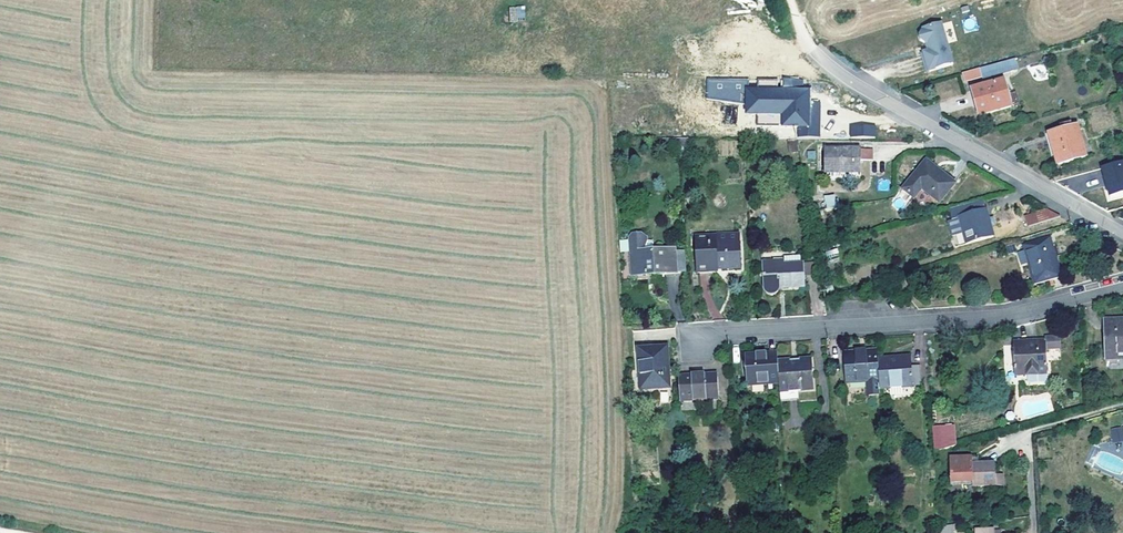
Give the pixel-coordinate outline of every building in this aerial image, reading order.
[(517,22),(516,8),(501,8),(501,23),(517,22)] [(953,65),(941,23),(921,29),(919,35),(921,43),(926,47),(928,54),(921,56),(926,72),(953,65)] [(1015,58),(962,74),(964,82),(981,77),(982,79),(1018,68),(1015,58)] [(958,79),(935,82),(938,98),(960,95),(958,79)] [(803,80),(783,80),(783,87),(745,87),(745,114),(782,114),(782,124),(796,124),(796,138),(820,138),(820,100),(807,100),(807,88),(803,88),(803,80)] [(1003,81),(971,90),(978,116),(1011,107),(1003,81)] [(1016,94),(1008,96),(1011,107),(1019,105),(1016,94)] [(1070,124),(1061,126),(1062,130),(1049,134),(1058,165),(1085,158),(1076,126),(1071,128),(1070,124)] [(791,152),(798,151),(796,140),(789,141),(791,152)] [(825,149),(825,172),(860,173),(860,160),(872,160),(872,150),(825,149)] [(913,198),(921,188),(939,203),(955,183),(926,160),(903,189),(913,198)] [(1101,166),(1108,196),(1122,193),(1122,161),(1101,166)] [(825,208),(827,207),(825,196),(814,199),(814,207),(814,211),(825,208)] [(835,196),(825,196),(827,207),(839,204),(839,199),(835,199),(835,196)] [(993,237),(984,200),(949,209),(951,220),(959,218),(966,244),(993,237)] [(825,208),(814,211),(818,229),(828,227),(825,208)] [(1061,218),(1047,209),(1025,216),(1029,227),(1061,218)] [(674,251),(674,249),(655,250),(654,243),(653,241),(646,241),(646,238),(641,234),(633,235),(629,239),(632,253),(633,275),(675,273),(674,251)] [(739,268),(739,241),(719,242),(718,235),(696,236),(697,272),(716,271),(716,269),(739,268)] [(1034,285),(1061,277),(1050,238),(1023,246),(1034,285)] [(619,240),(620,251),(629,250),(628,239),(619,240)] [(685,250),(674,251),(675,273),(686,272),(685,250)] [(803,276),(802,264),(783,265),(783,261),(763,262),(765,291),(766,293),(771,296),(775,295),(779,289),(804,287),(803,276)] [(818,263),(802,264),(803,276),(820,275),(818,263)] [(1109,360),(1122,359),(1122,319),(1105,320),(1106,360),(1109,360)] [(1041,387),(1040,354),(1054,353),(1054,341),(1039,342),(1040,345),(1024,346),(1024,350),(1007,351),(1009,379),(1022,379),(1022,388),(1041,387)] [(667,368),(670,368),(668,346),(637,349),(642,390),(669,388),(667,368)] [(846,383),(879,381),(878,358),(877,350),(844,352),(846,383)] [(779,383),(778,361),(777,353),(745,355),(747,386),(779,383)] [(913,387),(912,366),(911,356),(878,358),(879,381),(880,389),(913,387)] [(811,359),(778,361),(779,383),(780,392),(798,391),(813,390),(811,359)] [(919,366),(912,366),(913,387),(921,386),(919,366)] [(679,377),(680,402),(718,399),(718,374),(679,377)] [(901,400),(921,386),(913,387),(880,389),(881,401),(901,400)] [(799,400),(798,391),(780,392),(780,402),(799,400)] [(943,426),(933,427),(933,439),(935,452),(945,449),(944,435),(943,426)] [(1110,428),(1112,442),(1122,440),(1122,426),(1110,428)] [(973,482),(973,486),(1003,485),(1002,474),(996,474),(996,463),(979,464),(972,464),(972,458),(972,457),(950,458),(951,483),(956,483),(973,482)] [(953,531),(959,530),(958,524),(939,527),(939,532),(953,532),(953,531)]
